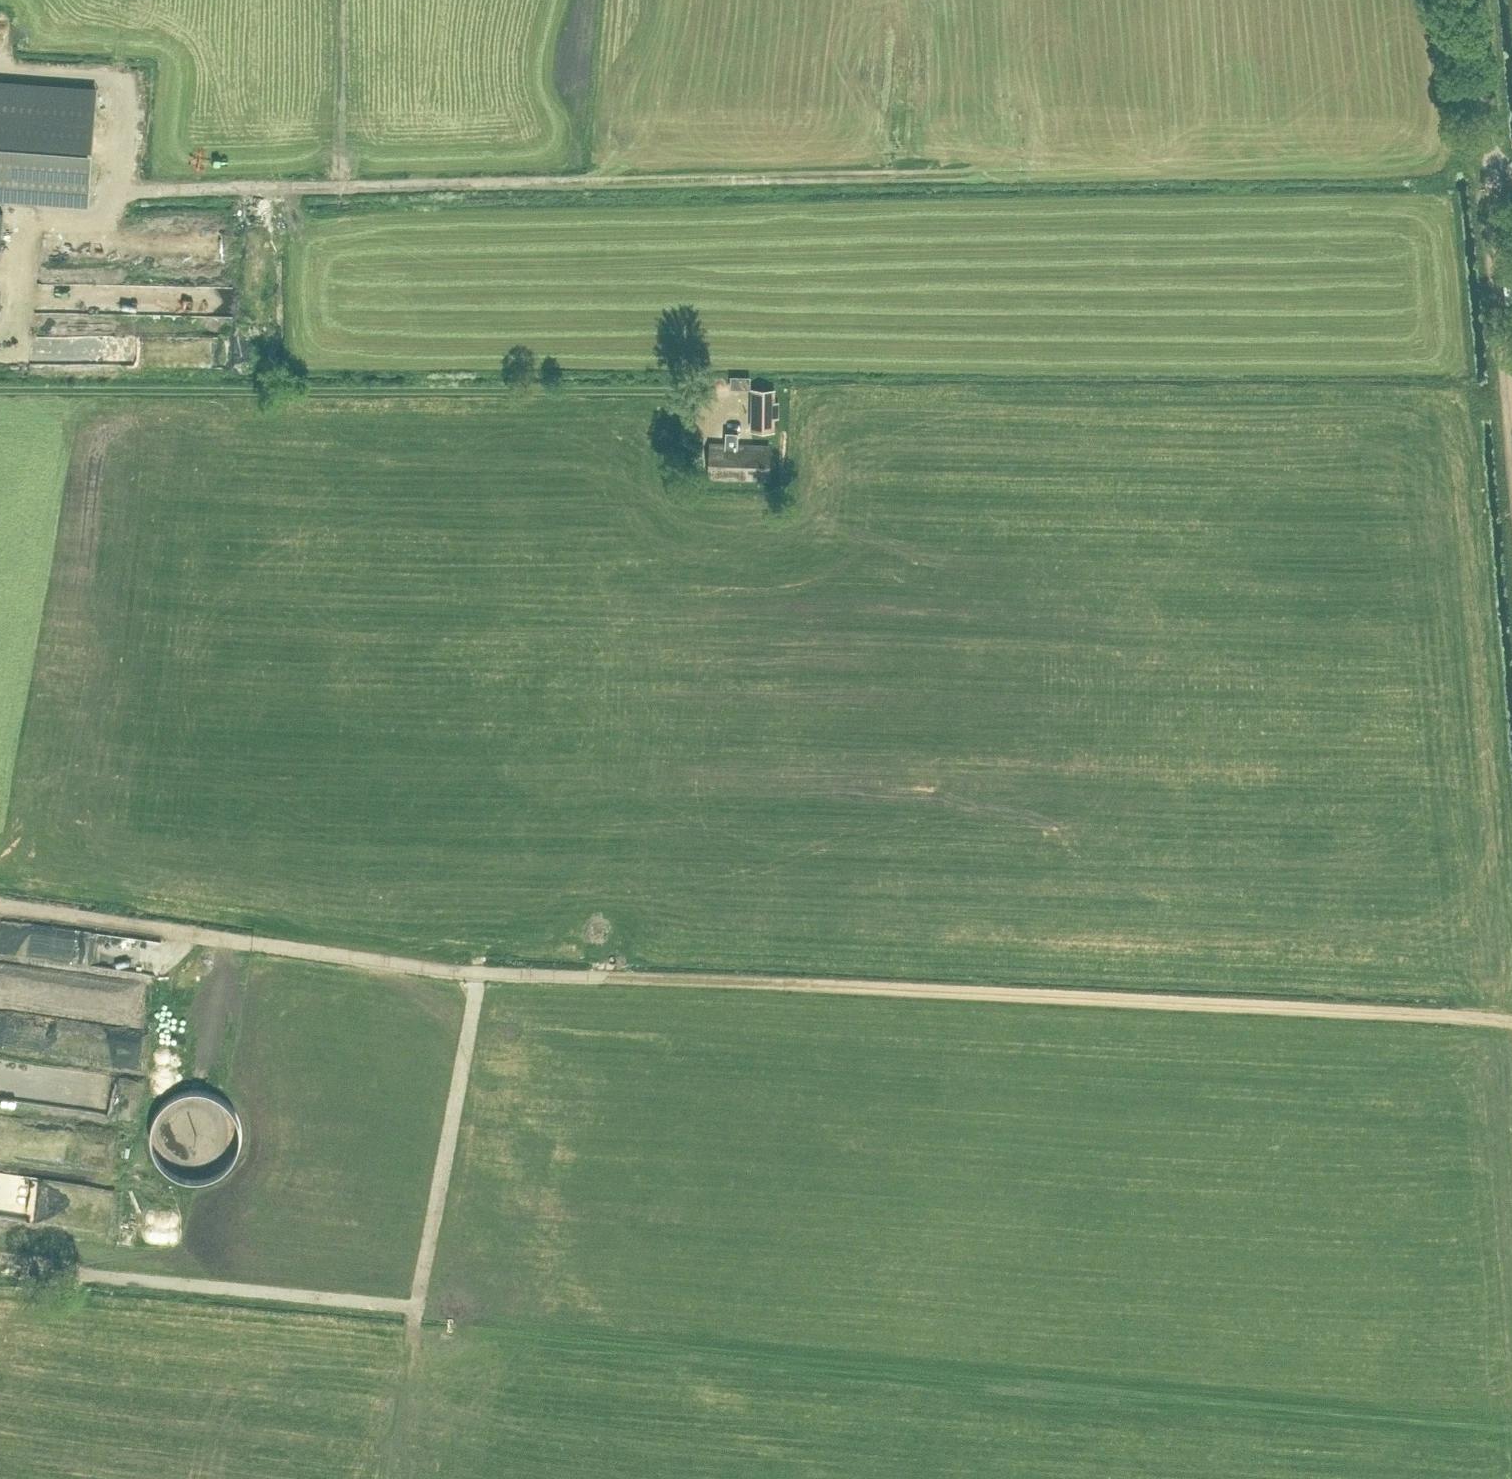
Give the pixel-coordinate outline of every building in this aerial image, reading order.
[(89,204),(97,85),(0,78),(0,198),(89,204)] [(773,388),(752,388),(752,427),(774,427),(773,388)] [(770,443),(711,441),(710,475),(769,477),(770,443)] [(130,976),(127,1011),(137,1012),(140,977),(130,976)] [(29,1018),(28,1044),(71,1046),(72,1020),(29,1018)]
